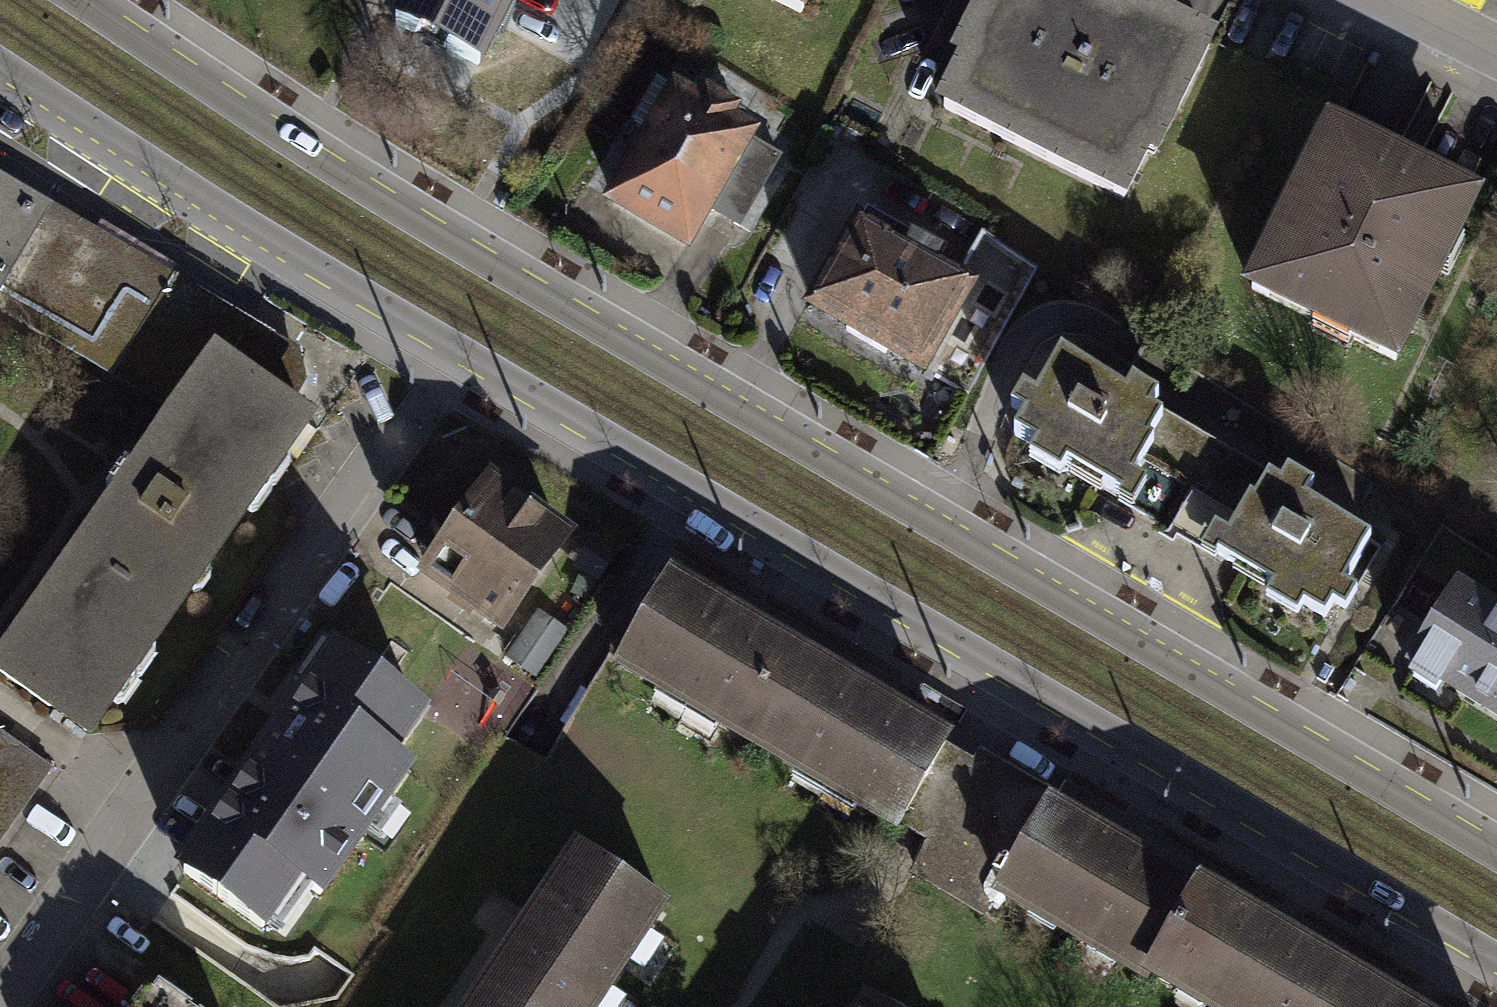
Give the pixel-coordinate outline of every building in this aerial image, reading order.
[(474,68),(508,0),(395,0),(383,24),(474,68)] [(800,17),(809,0),(766,0),(800,17)] [(1208,37),(1132,0),(979,0),(929,103),(1128,200),(1208,37)] [(607,213),(684,252),(746,129),(669,90),(607,213)] [(1328,122),(1242,289),(1392,366),(1478,200),(1408,163),(1328,122)] [(0,176),(0,201),(42,225),(0,299),(0,317),(164,412),(209,347),(293,405),(306,382),(300,351),(139,257),(112,241),(0,176)] [(42,225),(0,201),(0,299),(42,225)] [(852,222),(804,305),(923,373),(971,291),(852,222)] [(987,234),(967,275),(1021,300),(1040,259),(987,234)] [(87,744),(312,418),(293,405),(209,347),(164,412),(0,649),(0,684),(87,744)] [(1049,466),(1114,502),(1128,476),(1118,470),(1135,440),(1131,438),(1145,413),(1133,406),(1140,394),(1117,381),(1112,391),(1044,352),(998,433),(1021,446),(1015,457),(1045,474),(1049,466)] [(1250,473),(1145,413),(1131,438),(1135,440),(1118,470),(1128,476),(1114,502),(1111,508),(1191,553),(1194,548),(1209,521),(1216,525),(1235,491),(1238,494),(1250,473)] [(1265,481),(1250,473),(1238,494),(1235,491),(1216,525),(1209,521),(1194,548),(1204,554),(1258,584),(1252,595),(1287,614),(1292,606),(1310,616),(1318,602),(1332,610),(1343,590),(1329,583),(1357,534),(1291,497),(1299,484),(1272,468),(1265,481)] [(417,573),(502,635),(569,542),(484,481),(417,573)] [(1455,552),(1392,654),(1496,719),(1496,578),(1455,552)] [(792,649),(650,565),(598,653),(740,736),(792,649)] [(792,649),(740,736),(881,819),(928,739),(933,731),(792,649)] [(297,759),(367,811),(421,738),(350,686),(297,759)] [(45,764),(0,737),(0,839),(45,764)] [(881,819),(910,836),(958,756),(928,739),(881,819)] [(964,746),(958,756),(910,836),(892,867),(966,910),(983,882),(1037,789),(964,746)] [(983,882),(1123,964),(1178,872),(1037,789),(983,882)] [(204,885),(280,937),(322,875),(246,823),(204,885)] [(665,908),(577,849),(541,902),(468,1006),(597,1006),(665,908)] [(1123,964),(1196,1006),(1301,1006),(1329,960),(1251,915),(1178,872),(1123,964)] [(1329,960),(1301,1006),(1409,1006),(1329,960)] [(155,990),(143,1006),(179,1006),(155,990)]
